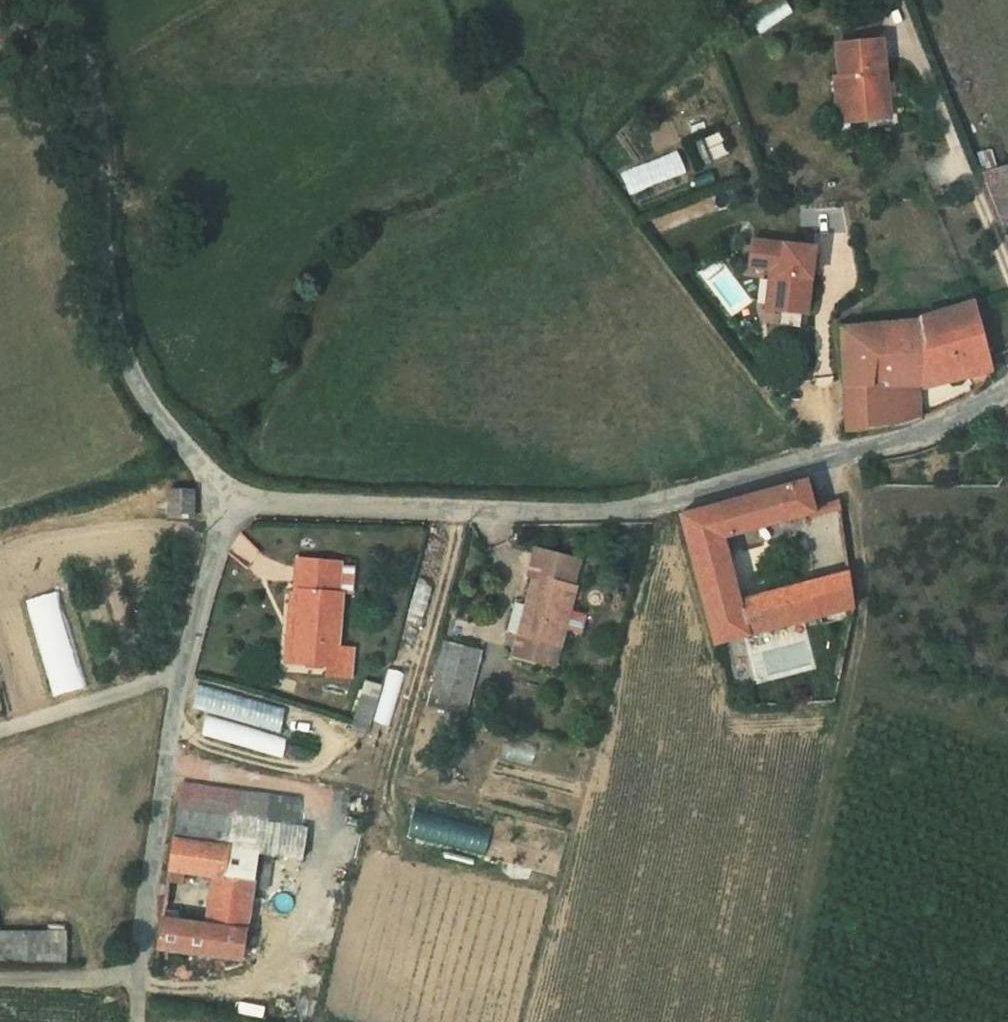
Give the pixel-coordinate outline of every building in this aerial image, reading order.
[(856,108),(868,108),(869,117),(891,116),(888,38),(845,41),(849,75),(854,76),(856,108)] [(856,108),(854,76),(849,75),(842,76),(845,119),(869,117),(868,108),(856,108)] [(628,192),(673,175),(664,152),(619,169),(628,192)] [(999,224),(1007,223),(1007,193),(998,167),(980,174),(999,224)] [(808,234),(746,240),(749,267),(770,265),(780,265),(783,304),(814,301),(808,234)] [(780,265),(770,265),(773,304),(783,304),(780,265)] [(914,321),(835,329),(841,387),(845,433),(888,428),(884,387),(924,385),(923,379),(972,367),(980,385),(985,382),(989,373),(990,363),(990,359),(966,307),(914,321)] [(927,417),(924,385),(884,387),(888,428),(889,428),(902,426),(915,423),(927,417)] [(681,512),(694,562),(725,553),(721,538),(813,511),(807,480),(681,512)] [(167,520),(191,520),(192,493),(168,492),(167,520)] [(570,584),(577,558),(531,544),(524,570),(532,572),(509,651),(542,661),(566,582),(570,584)] [(694,562),(701,588),(731,577),(725,553),(694,562)] [(288,591),(297,592),(291,657),(334,660),(340,595),(333,594),(335,563),(290,559),(288,591)] [(847,572),(814,580),(822,617),(854,610),(847,572)] [(715,645),(822,617),(814,580),(736,600),(731,577),(701,588),(715,645)] [(24,599),(52,696),(85,687),(57,589),(24,599)] [(444,643),(437,700),(472,704),(479,647),(444,643)] [(207,711),(200,735),(275,756),(288,709),(197,683),(190,707),(207,711)] [(177,781),(167,839),(224,846),(227,818),(297,827),(299,799),(177,781)] [(297,827),(227,818),(224,846),(252,849),(299,858),(303,829),(297,827)] [(176,883),(177,870),(201,871),(221,873),(224,846),(167,839),(162,882),(176,883)] [(201,871),(193,925),(242,933),(252,849),(224,846),(221,873),(201,871)] [(242,933),(193,925),(157,920),(153,949),(239,960),(242,933)] [(65,958),(65,932),(0,932),(0,931),(0,958),(65,958)]
